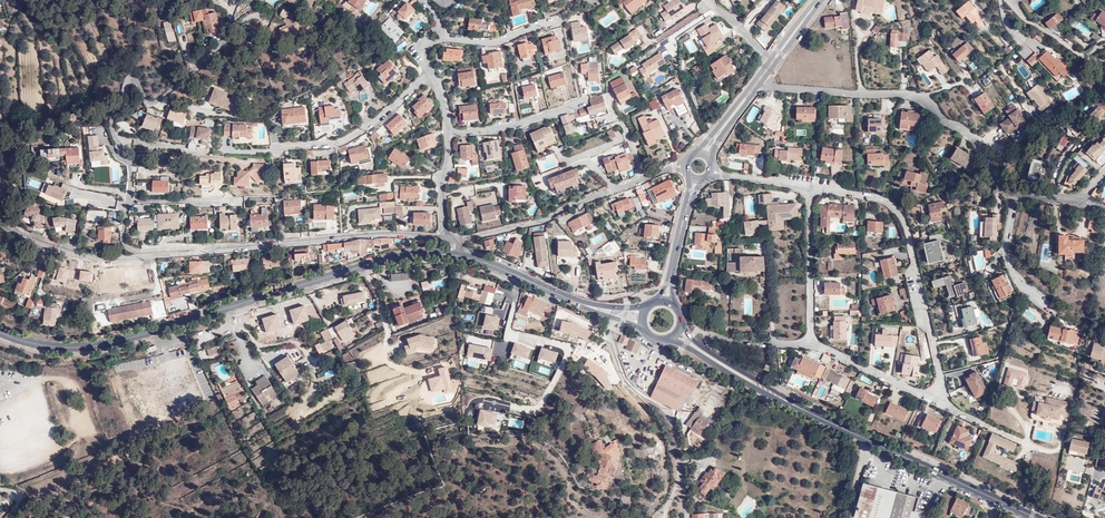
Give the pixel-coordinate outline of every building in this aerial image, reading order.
[(342,10),(348,14),(351,9),(355,11),(358,13),(365,1),(363,0),(349,0),(348,2),(349,2),(347,5),(345,4),(341,10),(342,10)] [(532,0),(523,0),(514,3),(512,0),(508,1),(514,17),(522,14),(520,9),(533,4),(532,0)] [(618,7),(622,4),(628,13),(634,9),(632,7),(643,0),(613,0),(618,7)] [(658,13),(663,22),(678,12),(677,11),(682,8),(676,0),(664,0),(664,1),(665,3),(661,6),(663,10),(658,13)] [(784,5),(778,0),(776,0),(767,13),(764,16),(762,15),(756,24),(763,30),(767,24),(770,26),(780,13),(778,11),(784,5)] [(881,1),(878,0),(858,0),(856,11),(861,12),(860,14),(870,16),(871,12),(882,14),(885,1),(881,1)] [(405,2),(396,11),(395,12),(397,13),(394,16),(398,20),(401,17),(403,20),(413,10),(405,2)] [(966,2),(954,12),(960,19),(963,16),(969,24),(973,21),(976,25),(981,21),(972,10),(973,9),(966,2)] [(280,12),(285,15),(290,18),(292,16),(294,12),(284,6),(280,12)] [(212,26),(213,30),(216,29),(217,32),(222,30),(217,11),(210,12),(208,8),(191,12),(195,23),(207,19),(208,26),(212,26)] [(546,8),(541,10),(544,19),(550,18),(546,8)] [(847,9),(840,10),(840,14),(824,15),(825,26),(841,24),(841,27),(848,27),(847,9)] [(544,19),(541,10),(535,11),(538,21),(544,19)] [(1097,33),(1104,39),(1104,13),(1102,11),(1093,14),(1090,19),(1094,22),(1095,20),(1102,25),(1097,33)] [(390,15),(385,12),(375,23),(396,40),(405,31),(391,16),(388,19),(387,18),(390,15)] [(1062,18),(1058,12),(1046,21),(1050,27),(1062,18)] [(282,27),(299,29),(304,24),(308,26),(310,20),(301,15),(298,19),(292,16),(290,18),(285,15),(284,17),(288,21),(281,25),(282,27)] [(483,19),(470,17),(470,18),(468,17),(467,21),(469,21),(467,30),(480,32),(480,31),(489,32),(490,24),(482,23),(483,19)] [(168,20),(164,21),(169,40),(175,39),(173,27),(170,27),(168,20)] [(586,32),(584,24),(580,25),(580,29),(571,30),(573,42),(586,39),(584,32),(586,32)] [(704,24),(694,29),(702,43),(699,46),(703,52),(711,47),(713,45),(712,43),(714,42),(713,40),(720,36),(713,24),(706,28),(704,24)] [(877,24),(872,30),(876,34),(882,28),(877,24)] [(274,25),(268,30),(267,34),(277,34),(276,26),(274,25)] [(297,32),(299,29),(282,27),(284,35),(297,32)] [(908,28),(902,28),(892,27),(892,31),(891,31),(890,44),(898,44),(898,43),(906,44),(906,39),(907,39),(908,28)] [(641,39),(635,30),(628,35),(629,36),(610,50),(615,57),(623,51),(625,53),(635,46),(634,44),(641,39)] [(1006,40),(999,32),(997,34),(1004,42),(1006,40)] [(1096,33),(1092,37),(1097,42),(1101,38),(1096,33)] [(553,36),(539,40),(543,55),(560,51),(556,38),(554,39),(553,36)] [(969,48),(963,42),(954,49),(951,46),(948,49),(951,53),(950,54),(956,59),(969,48)] [(533,54),(531,45),(523,46),(523,45),(517,46),(520,59),(530,57),(530,55),(533,54)] [(1003,50),(1007,55),(1011,51),(1007,46),(1003,50)] [(930,48),(917,58),(921,63),(922,62),(929,71),(943,60),(937,53),(935,55),(930,48)] [(460,63),(460,49),(445,49),(445,53),(442,53),(442,61),(451,61),(451,62),(460,63)] [(1040,54),(1036,58),(1036,59),(1054,77),(1057,73),(1061,76),(1066,71),(1058,63),(1060,61),(1050,52),(1049,54),(1045,50),(1044,50),(1043,49),(1039,53),(1040,54)] [(501,58),(499,52),(490,53),(491,55),(481,56),(482,65),(486,65),(488,70),(501,68),(500,58),(501,58)] [(657,52),(639,64),(640,66),(636,69),(643,79),(647,77),(646,74),(664,62),(657,52)] [(732,73),(721,56),(717,59),(717,60),(707,67),(710,71),(708,72),(713,78),(711,79),(712,83),(714,83),(723,77),(724,78),(732,73)] [(598,81),(596,57),(588,57),(589,63),(585,63),(586,82),(598,81)] [(394,69),(386,60),(381,65),(380,63),(373,69),(378,75),(376,77),(383,85),(396,74),(392,71),(394,69)] [(698,62),(689,68),(694,75),(703,69),(698,62)] [(969,65),(973,70),(977,67),(974,62),(969,65)] [(623,66),(610,74),(612,77),(625,69),(623,66)] [(455,69),(455,70),(457,85),(460,85),(460,88),(473,87),(472,72),(471,72),(470,68),(455,69)] [(367,88),(357,73),(351,77),(352,79),(346,83),(341,86),(342,87),(347,94),(354,90),(357,94),(367,88)] [(564,85),(561,74),(547,78),(549,87),(558,84),(559,87),(564,85)] [(608,85),(616,101),(628,94),(619,78),(608,85)] [(1042,99),(1046,96),(1035,80),(1025,87),(1031,95),(1037,103),(1035,105),(1038,109),(1045,103),(1042,99)] [(347,94),(342,87),(340,89),(338,86),(336,87),(338,91),(339,90),(343,96),(347,94)] [(535,96),(533,86),(521,87),(523,97),(527,97),(535,96)] [(210,102),(235,112),(236,112),(241,98),(234,95),(232,100),(226,98),(228,93),(215,88),(210,102)] [(685,114),(674,91),(658,98),(665,112),(672,109),(676,119),(685,114)] [(990,105),(981,91),(971,97),(980,111),(990,105)] [(628,94),(616,101),(619,105),(633,97),(630,93),(628,94)] [(407,103),(403,106),(407,114),(408,113),(413,118),(415,116),(418,118),(428,109),(427,108),(431,105),(422,95),(417,98),(419,100),(411,108),(407,103)] [(601,97),(589,101),(590,106),(590,107),(576,112),(574,113),(576,118),(579,117),(587,115),(587,116),(608,109),(605,101),(603,102),(601,97)] [(504,113),(504,103),(489,103),(489,114),(504,113)] [(1015,103),(1006,109),(1005,109),(1010,115),(1000,122),(1007,133),(1020,124),(1023,128),(1029,123),(1015,103)] [(1102,110),(1104,112),(1104,104),(1104,105),(1101,103),(1100,103),(1099,104),(1098,103),(1093,108),(1088,113),(1091,116),(1093,118),(1102,110)] [(476,119),(474,104),(457,106),(458,113),(461,113),(462,121),(476,119)] [(771,108),(765,104),(761,110),(764,111),(758,120),(765,125),(764,127),(772,132),(776,127),(772,124),(778,116),(769,110),(771,108)] [(850,105),(828,104),(828,118),(838,118),(838,121),(851,121),(851,114),(854,114),(854,106),(850,106),(850,105)] [(339,121),(338,108),(334,108),(333,105),(318,106),(319,122),(339,121)] [(814,118),(814,108),(796,107),(796,118),(814,118)] [(174,112),(168,110),(165,119),(181,124),(182,119),(178,118),(178,116),(174,115),(174,112)] [(305,124),(304,110),(282,111),(283,126),(288,126),(288,123),(299,122),(300,125),(305,124)] [(918,113),(899,111),(897,128),(906,129),(906,124),(911,125),(917,125),(918,113)] [(884,124),(885,114),(880,114),(880,117),(865,116),(865,129),(870,129),(870,128),(874,129),(874,130),(879,130),(880,123),(884,124)] [(1064,127),(1075,116),(1073,114),(1062,125),(1064,127)] [(154,118),(145,115),(141,126),(152,130),(153,127),(157,128),(160,119),(154,117),(154,118)] [(405,124),(397,115),(384,125),(392,135),(405,124)] [(570,123),(567,115),(560,117),(563,125),(570,123)] [(1084,125),(1075,116),(1064,127),(1073,136),(1076,133),(1081,128),(1084,125)] [(651,138),(661,133),(655,122),(646,126),(642,118),(636,121),(642,135),(641,135),(647,148),(654,145),(652,141),(651,138)] [(670,125),(672,132),(679,130),(676,123),(670,125)] [(189,125),(187,136),(187,137),(199,139),(198,144),(207,146),(209,128),(189,125)] [(250,126),(231,126),(230,128),(222,128),(222,136),(231,135),(232,139),(234,140),(236,139),(238,136),(244,136),(244,139),(246,140),(249,140),(251,137),(250,126)] [(548,144),(555,141),(547,127),(544,129),(543,127),(531,134),(535,141),(533,143),(536,149),(547,143),(548,144)] [(611,130),(605,132),(607,139),(613,136),(611,130)] [(781,141),(781,132),(775,131),(771,136),(770,141),(781,141)] [(374,133),(367,138),(371,142),(378,137),(374,133)] [(662,137),(661,133),(651,138),(652,141),(662,137)] [(98,135),(88,136),(91,168),(108,166),(108,155),(104,155),(104,146),(99,146),(98,135)] [(434,144),(431,135),(415,139),(419,151),(427,149),(426,146),(434,144)] [(1061,142),(1067,146),(1071,141),(1065,136),(1061,142)] [(680,138),(673,143),(678,151),(685,146),(680,138)] [(499,157),(496,140),(491,141),(490,139),(487,139),(487,142),(482,143),(483,150),(485,149),(487,159),(499,157)] [(1102,140),(1098,143),(1096,142),(1093,145),(1091,144),(1085,151),(1094,159),(1104,148),(1104,142),(1102,140)] [(556,143),(555,141),(548,144),(547,143),(536,149),(538,152),(556,143)] [(510,153),(523,150),(521,143),(509,148),(510,153)] [(759,152),(759,144),(736,143),(735,151),(738,151),(738,154),(754,154),(754,152),(759,152)] [(470,144),(457,145),(458,159),(467,158),(467,159),(469,159),(469,161),(476,160),(476,154),(470,154),(470,144)] [(343,145),(336,149),(337,153),(344,150),(343,145)] [(365,156),(363,145),(346,147),(348,162),(352,161),(351,158),(365,156)] [(78,154),(77,146),(39,149),(40,159),(44,158),(44,154),(46,154),(46,158),(63,156),(64,165),(77,164),(77,167),(81,167),(81,159),(77,159),(77,154),(78,154)] [(971,155),(957,146),(950,155),(955,158),(954,160),(964,165),(963,168),(969,171),(975,161),(969,157),(971,155)] [(800,148),(786,147),(786,151),(773,149),(773,159),(778,159),(778,160),(785,161),(786,159),(799,160),(800,148)] [(832,160),(832,161),(839,162),(841,150),(821,147),(820,160),(825,161),(825,159),(832,160)] [(386,152),(383,157),(401,168),(408,158),(392,148),(389,153),(386,152)] [(875,148),(865,148),(865,154),(866,154),(866,160),(871,160),(871,165),(882,165),(882,166),(888,166),(889,154),(883,154),(883,153),(875,153),(875,148)] [(528,167),(523,150),(510,153),(516,171),(528,167)] [(623,154),(623,153),(612,156),(616,168),(617,172),(628,168),(625,161),(623,154)] [(612,156),(611,155),(597,160),(599,164),(601,164),(603,171),(608,169),(609,170),(616,168),(612,156)] [(1062,179),(1068,182),(1070,183),(1083,168),(1080,165),(1083,162),(1076,156),(1069,164),(1062,179)] [(1044,162),(1033,159),(1029,173),(1040,176),(1044,162)] [(327,161),(309,162),(310,176),(316,176),(316,172),(328,172),(327,161)] [(293,163),(281,164),(280,164),(282,184),(294,183),(294,180),(298,180),(298,179),(298,168),(293,169),(293,163)] [(252,183),(260,176),(260,170),(262,170),(262,165),(249,165),(248,170),(247,170),(247,171),(241,172),(239,169),(233,173),(233,178),(230,178),(230,188),(246,188),(246,177),(252,183)] [(898,169),(892,182),(898,184),(899,182),(915,186),(914,188),(924,191),(927,183),(924,182),(927,172),(919,170),(918,173),(903,168),(902,171),(898,169)] [(559,175),(564,187),(575,183),(573,179),(577,177),(574,169),(559,175)] [(213,183),(220,183),(220,170),(210,170),(210,172),(204,172),(204,175),(196,174),(196,183),(200,183),(200,187),(213,187),(213,183)] [(554,191),(564,187),(559,175),(546,180),(549,187),(552,186),(554,191)] [(262,179),(260,176),(252,183),(254,185),(262,179)] [(384,183),(384,176),(356,176),(356,184),(384,183)] [(645,190),(646,191),(652,206),(675,196),(668,180),(645,190)] [(166,192),(166,183),(150,182),(150,192),(166,192)] [(523,199),(523,186),(510,185),(511,189),(507,189),(508,203),(514,203),(514,199),(523,199)] [(417,191),(417,186),(396,187),(396,200),(402,200),(402,197),(414,198),(414,191),(417,191)] [(63,194),(63,199),(66,200),(66,202),(71,202),(71,201),(76,201),(77,192),(75,192),(61,191),(61,193),(63,194)] [(394,200),(393,192),(378,193),(379,201),(394,200)] [(723,193),(711,192),(711,198),(705,198),(704,206),(710,207),(711,203),(718,203),(719,205),(724,205),(724,215),(728,215),(729,200),(723,200),(723,193)] [(779,218),(797,216),(796,204),(770,206),(769,193),(760,194),(761,207),(766,207),(768,232),(780,231),(779,218)] [(627,199),(609,205),(611,212),(615,211),(617,218),(624,216),(623,211),(634,207),(631,198),(627,200),(627,199)] [(297,200),(280,201),(281,214),(298,213),(297,200)] [(471,210),(469,200),(464,201),(465,206),(454,208),(457,226),(470,223),(467,211),(471,210)] [(855,205),(829,202),(828,205),(821,204),(820,215),(821,216),(820,226),(825,226),(829,227),(830,227),(830,218),(836,218),(837,216),(841,216),(841,221),(853,221),(855,205)] [(943,209),(942,202),(927,205),(930,218),(933,217),(934,222),(940,220),(939,210),(943,209)] [(32,214),(31,217),(31,220),(34,223),(34,227),(43,226),(41,214),(44,207),(34,203),(33,207),(27,204),(24,211),(32,214)] [(491,203),(477,207),(480,222),(494,219),(493,215),(499,214),(497,205),(491,207),(491,203)] [(323,204),(310,205),(311,220),(323,219),(323,221),(331,221),(330,206),(323,207),(323,204)] [(392,213),(392,216),(400,215),(400,206),(392,206),(392,213)] [(235,229),(235,207),(230,207),(230,215),(228,214),(227,216),(223,216),(223,213),(218,213),(218,227),(223,228),(228,227),(228,229),(235,229)] [(251,215),(247,215),(247,228),(264,228),(263,208),(258,209),(257,215),(251,215)] [(377,219),(377,208),(355,210),(356,224),(363,224),(362,219),(367,219),(377,219)] [(431,212),(413,212),(413,225),(431,225),(431,212)] [(592,222),(587,213),(568,222),(572,232),(584,226),(586,230),(590,229),(588,224),(592,222)] [(995,223),(998,223),(998,213),(992,213),(992,216),(984,215),(984,220),(983,220),(982,228),(979,228),(978,235),(989,236),(989,238),(995,239),(995,233),(995,223)] [(65,232),(72,233),(75,221),(60,219),(60,216),(52,218),(53,228),(55,228),(56,235),(64,237),(64,235),(65,232)] [(207,217),(189,216),(189,229),(207,229),(207,217)] [(798,219),(797,216),(779,218),(780,231),(783,231),(783,220),(798,219)] [(1097,219),(1088,217),(1087,225),(1090,225),(1090,229),(1095,229),(1097,219)] [(150,229),(150,218),(134,219),(135,230),(150,229)] [(758,232),(757,221),(743,223),(745,234),(758,232)] [(881,223),(867,221),(866,231),(880,232),(881,223)] [(659,226),(647,224),(644,238),(657,240),(659,226)] [(110,227),(103,225),(102,227),(95,227),(94,230),(96,231),(96,240),(102,240),(102,243),(111,244),(112,237),(111,237),(111,234),(110,234),(110,231),(109,231),(110,227)] [(707,233),(694,232),(693,244),(698,244),(698,246),(705,247),(705,248),(710,249),(711,242),(715,242),(715,234),(707,233)] [(542,235),(542,233),(535,233),(535,237),(533,237),(536,268),(546,267),(543,236),(542,235)] [(1082,249),(1082,238),(1066,239),(1066,234),(1058,233),(1057,251),(1062,251),(1062,254),(1071,254),(1071,250),(1082,249)] [(938,234),(928,236),(929,243),(926,244),(930,262),(941,260),(938,242),(940,241),(938,234)] [(482,239),(483,248),(484,248),(485,250),(489,249),(490,251),(495,250),(493,240),(494,240),(493,236),(482,239)] [(377,252),(388,248),(388,238),(378,238),(378,242),(371,240),(371,248),(377,248),(377,252)] [(505,240),(505,241),(501,251),(518,259),(520,250),(518,249),(521,243),(522,242),(513,238),(509,239),(512,241),(511,243),(505,240)] [(853,254),(853,241),(842,241),(842,239),(833,239),(833,242),(835,242),(835,248),(834,248),(834,253),(832,253),(832,259),(840,259),(840,254),(853,254)] [(358,248),(357,240),(353,240),(343,242),(344,249),(358,248)] [(371,248),(371,240),(367,240),(357,240),(358,248),(358,258),(364,256),(364,248),(371,248)] [(570,241),(557,241),(556,241),(556,256),(576,256),(576,249),(574,249),(575,246),(570,246),(570,241)] [(344,249),(343,242),(324,244),(325,250),(344,249)] [(307,250),(292,250),(293,254),(289,254),(289,260),(294,260),(294,263),(295,264),(298,264),(298,260),(304,260),(303,257),(308,257),(307,250)] [(279,266),(278,255),(260,256),(261,268),(266,268),(266,266),(279,266)] [(762,270),(761,256),(739,256),(739,262),(726,262),(726,271),(762,270)] [(636,257),(630,257),(630,267),(635,267),(636,270),(648,270),(648,259),(642,259),(642,261),(636,261),(636,257)] [(896,268),(893,257),(880,260),(884,277),(894,275),(893,269),(896,268)] [(247,270),(246,258),(228,259),(228,263),(231,264),(232,273),(238,273),(238,270),(247,270)] [(207,271),(207,261),(188,262),(189,273),(207,271)] [(117,262),(108,263),(109,277),(132,276),(132,268),(117,268),(117,262)] [(597,277),(615,275),(614,268),(617,267),(616,262),(600,265),(596,265),(597,277)] [(98,276),(99,264),(94,264),(90,264),(89,276),(98,276)] [(132,268),(132,276),(133,280),(152,279),(152,272),(140,272),(140,267),(132,268)] [(39,278),(42,269),(37,268),(34,276),(39,278)] [(429,270),(408,272),(408,279),(430,277),(429,270)] [(1010,290),(1001,273),(989,278),(995,289),(997,288),(1002,298),(1010,295),(1008,291),(1010,290)] [(952,285),(948,274),(930,280),(932,289),(943,285),(946,298),(955,295),(956,297),(963,296),(962,291),(965,289),(963,282),(952,285)] [(13,289),(27,294),(33,278),(27,276),(27,279),(22,277),(19,283),(15,282),(13,289)] [(208,290),(205,277),(196,279),(197,285),(178,289),(178,286),(168,288),(169,299),(180,297),(180,295),(198,291),(199,292),(208,290)] [(708,290),(709,284),(709,281),(686,279),(684,292),(690,293),(690,290),(699,291),(699,289),(708,290)] [(844,295),(844,289),(839,288),(839,283),(823,283),(823,295),(844,295)] [(84,286),(70,284),(69,289),(72,289),(71,294),(83,296),(84,286)] [(466,286),(461,284),(456,298),(461,299),(462,296),(477,301),(477,303),(483,305),(488,293),(494,295),(495,290),(487,286),(485,292),(483,291),(481,297),(476,295),(477,293),(470,290),(469,293),(464,291),(466,286)] [(107,285),(98,285),(98,290),(102,290),(101,297),(109,297),(109,289),(107,289),(107,285)] [(224,294),(222,286),(214,287),(215,295),(224,294)] [(905,299),(903,288),(896,290),(899,301),(905,299)] [(366,300),(364,292),(344,296),(344,298),(341,299),(343,305),(366,300)] [(2,295),(2,296),(0,295),(0,302),(11,307),(13,302),(9,300),(9,297),(2,295)] [(892,311),(889,296),(870,300),(871,306),(877,305),(878,314),(892,311)] [(524,306),(517,304),(515,314),(519,315),(525,317),(528,311),(541,317),(546,305),(533,299),(533,300),(528,298),(524,306)] [(156,320),(167,317),(163,300),(109,310),(108,305),(97,306),(98,313),(106,311),(109,323),(138,317),(140,324),(156,320)] [(423,319),(421,315),(419,310),(418,305),(403,310),(402,307),(392,311),(397,323),(394,323),(396,329),(423,319)] [(54,313),(56,314),(57,309),(48,306),(45,306),(44,310),(43,310),(40,323),(51,326),(54,313)] [(304,306),(290,311),(294,324),(309,320),(304,306)] [(973,306),(961,309),(964,318),(962,319),(964,328),(967,327),(967,326),(977,324),(976,320),(974,311),(973,306)] [(904,310),(899,312),(902,318),(903,317),(905,321),(908,320),(904,310)] [(277,315),(263,319),(267,333),(281,329),(277,315)] [(500,318),(487,315),(484,326),(497,329),(500,318)] [(844,322),(844,317),(833,317),(833,322),(832,322),(832,328),(828,329),(828,338),(832,338),(832,339),(844,339),(844,322)] [(573,323),(563,321),(560,331),(570,334),(579,337),(584,339),(589,342),(592,334),(593,333),(592,333),(592,332),(592,331),(591,331),(573,323)] [(333,326),(327,330),(333,342),(338,351),(341,349),(336,340),(340,338),(343,343),(353,337),(346,322),(334,328),(333,326)] [(383,330),(381,323),(375,326),(378,332),(383,330)] [(1070,328),(1051,323),(1050,323),(1048,334),(1053,335),(1052,338),(1060,339),(1061,339),(1078,343),(1080,335),(1077,335),(1079,328),(1071,327),(1070,328)] [(894,346),(894,336),(884,335),(884,330),(880,329),(880,333),(877,333),(877,335),(874,335),(874,345),(894,346)] [(333,342),(327,330),(320,334),(325,343),(319,346),(322,352),(331,347),(330,344),(333,342)] [(408,339),(416,336),(416,335),(405,338),(407,345),(405,346),(407,354),(417,351),(416,348),(415,347),(411,349),(408,339)] [(433,349),(435,338),(420,335),(416,336),(408,339),(411,349),(415,347),(416,348),(421,347),(433,349)] [(628,339),(620,336),(617,342),(625,345),(628,339)] [(984,355),(983,347),(980,336),(969,339),(971,350),(973,349),(975,357),(984,355)] [(1090,354),(1090,355),(1101,358),(1101,360),(1104,361),(1104,341),(1095,338),(1090,354)] [(635,355),(640,345),(628,339),(624,349),(635,355)] [(523,346),(515,343),(512,353),(528,359),(531,349),(525,347),(524,348),(523,348),(523,346)] [(470,344),(467,356),(490,361),(493,349),(470,344)] [(219,354),(216,347),(205,351),(207,358),(219,354)] [(551,351),(542,348),(539,357),(555,363),(558,354),(552,351),(552,353),(550,352),(551,351)] [(829,357),(823,354),(820,361),(826,364),(829,357)] [(919,357),(902,354),(900,363),(903,363),(901,374),(918,377),(920,366),(917,366),(919,357)] [(819,364),(803,355),(801,359),(795,357),(790,367),(813,378),(819,364)] [(285,363),(276,369),(286,383),(290,380),(289,377),(297,372),(289,358),(284,361),(285,363)] [(587,360),(583,367),(596,377),(607,389),(611,385),(607,377),(606,375),(605,376),(601,372),(602,371),(587,360)] [(275,367),(276,369),(285,363),(284,361),(275,367)] [(659,382),(686,395),(691,397),(695,387),(699,389),(702,382),(666,365),(659,382)] [(454,391),(447,367),(439,370),(441,376),(429,379),(432,392),(444,389),(445,394),(454,391)] [(1009,368),(1004,385),(1011,387),(1014,378),(1019,379),(1017,387),(1024,389),(1028,374),(1009,368)] [(828,373),(825,381),(833,384),(831,389),(843,394),(849,379),(830,370),(828,373)] [(986,392),(976,372),(969,375),(970,377),(965,380),(974,398),(986,392)] [(258,385),(268,379),(265,375),(255,382),(258,385)] [(287,383),(289,385),(301,378),(300,375),(287,383)] [(279,397),(268,379),(258,385),(252,389),(264,407),(269,403),(265,397),(270,394),(273,400),(279,397)] [(850,393),(855,382),(850,380),(845,391),(850,393)] [(296,381),(289,386),(291,390),(299,385),(296,381)] [(227,408),(236,403),(233,395),(240,391),(235,382),(218,390),(227,408)] [(686,395),(659,382),(651,398),(678,411),(686,395)] [(869,391),(860,386),(855,398),(873,406),(878,397),(868,392),(869,391)] [(233,395),(236,403),(244,399),(240,391),(233,395)] [(1043,402),(1033,399),(1030,409),(1035,410),(1034,419),(1046,422),(1047,416),(1058,419),(1059,413),(1065,415),(1068,400),(1045,395),(1043,402)] [(881,403),(887,406),(889,402),(890,400),(884,397),(881,403)] [(908,411),(889,402),(887,406),(885,412),(894,415),(893,417),(903,422),(908,411)] [(701,415),(691,429),(699,435),(709,421),(715,425),(719,420),(716,418),(700,407),(696,412),(701,415)] [(481,410),(478,425),(486,427),(487,423),(489,423),(495,425),(498,414),(481,410)] [(695,411),(686,425),(691,429),(701,415),(696,412),(695,411)] [(940,419),(928,414),(925,418),(921,416),(916,427),(920,429),(922,425),(935,431),(940,419)] [(968,431),(957,426),(949,440),(955,443),(954,445),(965,450),(970,439),(965,436),(968,431)] [(591,435),(588,430),(584,433),(587,437),(589,436),(591,439),(594,436),(595,439),(599,437),(596,433),(591,435)] [(1009,450),(1013,451),(1017,443),(993,433),(982,456),(1016,472),(1020,463),(1006,456),(1002,455),(995,451),(998,445),(1005,448),(1009,450)] [(690,447),(688,437),(680,439),(683,448),(690,447)] [(1090,442),(1072,438),(1069,450),(1087,454),(1090,442)] [(618,439),(611,442),(608,443),(613,453),(621,449),(618,439)] [(607,449),(600,440),(589,447),(595,458),(600,464),(599,472),(597,476),(587,473),(586,477),(587,478),(587,480),(597,483),(596,486),(612,491),(613,485),(612,485),(613,481),(610,481),(610,479),(606,478),(608,473),(612,475),(614,470),(609,468),(611,463),(610,461),(606,460),(606,456),(604,455),(604,451),(607,449)] [(723,475),(714,467),(711,470),(710,469),(707,473),(705,472),(696,484),(699,487),(698,488),(700,490),(699,492),(703,496),(716,479),(718,480),(723,475)] [(911,510),(913,510),(913,507),(916,506),(919,497),(863,483),(854,517),(857,517),(909,517),(911,510)] [(1093,498),(1099,500),(1102,488),(1096,487),(1093,498)] [(9,503),(8,494),(0,496),(0,505),(9,503)] [(956,498),(949,512),(960,517),(961,517),(968,504),(956,498)]
